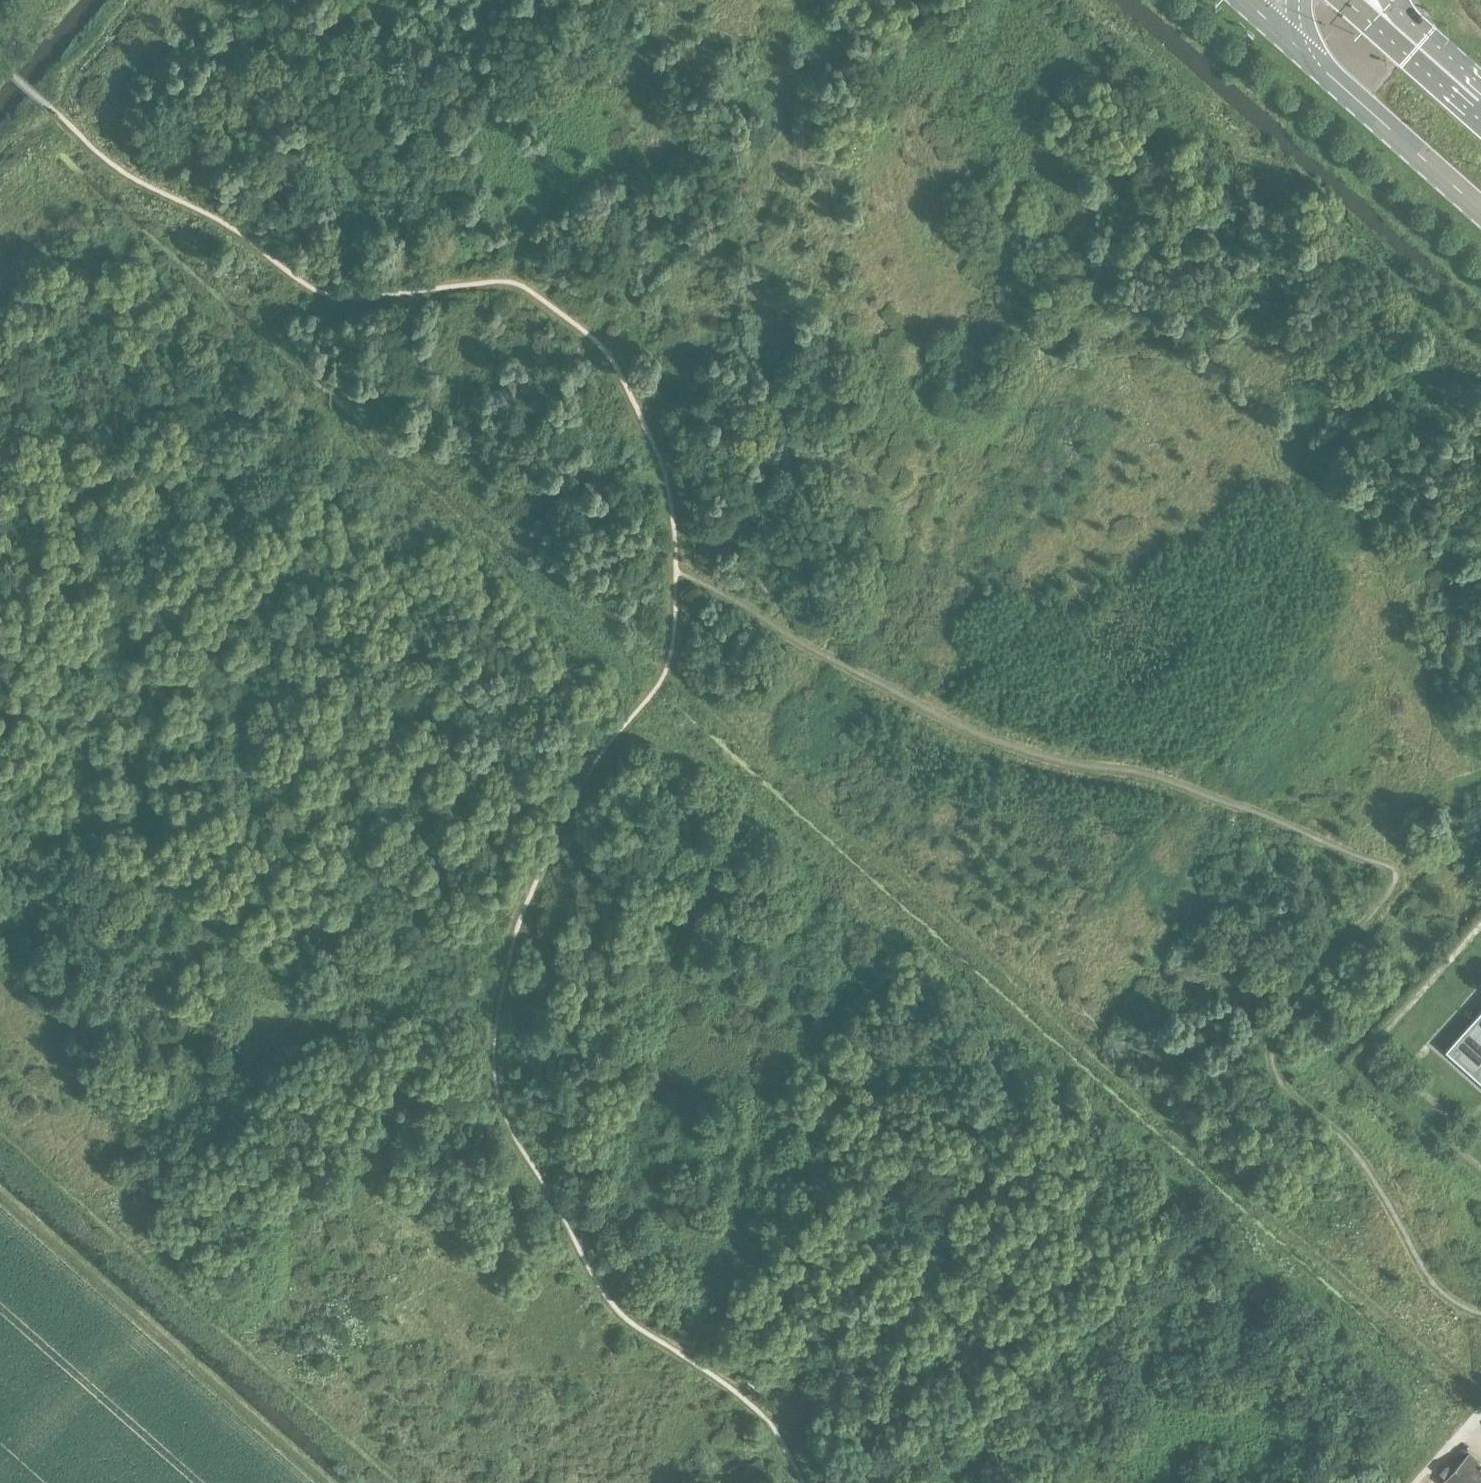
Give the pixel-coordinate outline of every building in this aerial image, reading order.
[(1445,1049),(1480,1081),(1480,1009),(1445,1049)] [(1441,1482),(1480,1482),(1480,1464),(1467,1452),(1441,1482)]
